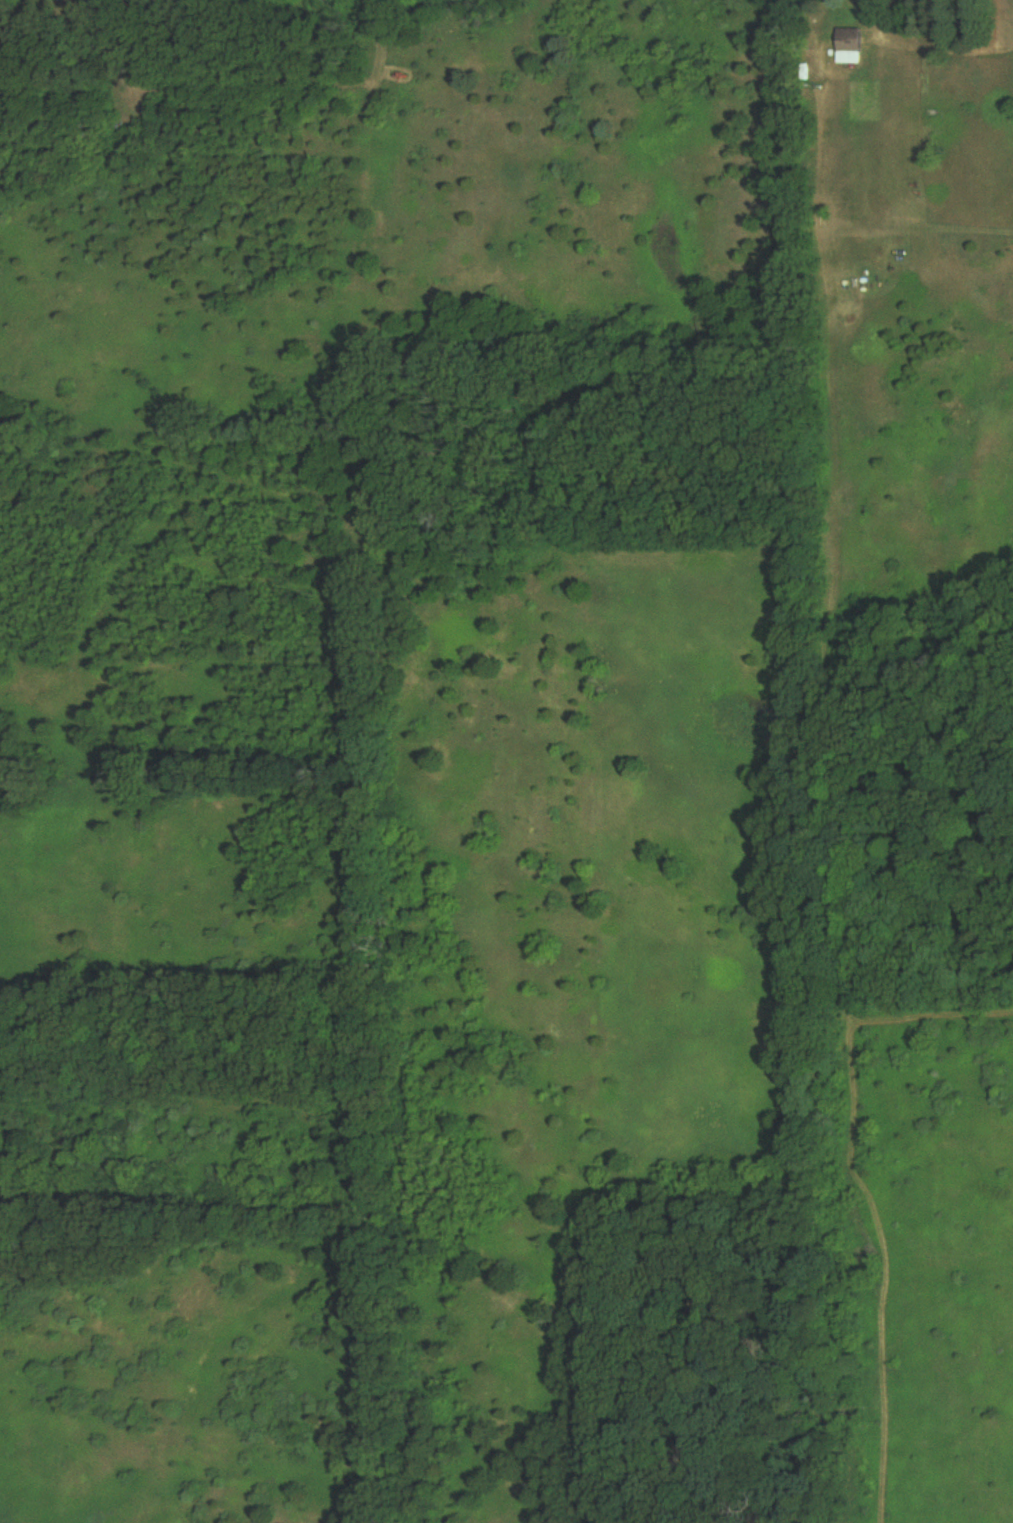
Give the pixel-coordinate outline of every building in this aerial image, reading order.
[(838,31),(838,64),(860,64),(860,31),(838,31)]
